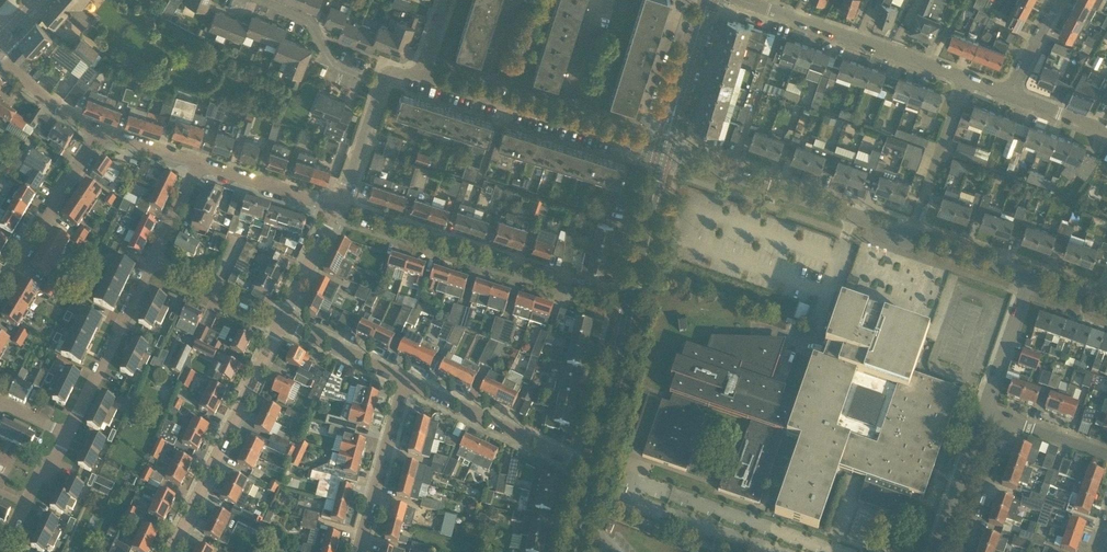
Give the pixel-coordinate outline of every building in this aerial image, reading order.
[(87,2),(89,0),(55,0),(41,16),(55,28),(65,15),(82,29),(92,17),(82,9),(87,2)] [(187,5),(187,6),(206,13),(208,8),(206,7),(209,0),(189,0),(187,5)] [(300,7),(316,13),(322,0),(302,0),(300,7)] [(468,16),(489,22),(494,7),(500,9),(502,3),(496,1),(496,0),(473,0),(468,16)] [(556,3),(578,10),(581,0),(557,0),(556,3)] [(633,27),(655,34),(659,19),(665,21),(667,14),(662,12),(665,0),(642,0),(633,27)] [(841,9),(855,14),(859,0),(844,0),(841,9)] [(883,3),(876,21),(891,26),(897,8),(890,6),(892,0),(884,0),(883,3)] [(923,26),(928,27),(931,19),(927,17),(931,7),(934,0),(925,0),(911,32),(919,35),(923,26)] [(943,0),(934,0),(931,7),(927,17),(931,19),(928,27),(923,26),(919,35),(932,40),(944,12),(948,2),(943,0)] [(988,0),(976,0),(974,5),(979,8),(983,10),(988,0)] [(1026,16),(1032,4),(1025,0),(1009,0),(1016,4),(1013,9),(1026,16)] [(1097,7),(1083,0),(1077,0),(1072,10),(1090,19),(1097,7)] [(178,6),(168,1),(161,14),(170,20),(178,6)] [(545,40),(566,47),(571,31),(577,33),(579,27),(573,25),(578,10),(556,3),(545,40)] [(1026,16),(1013,9),(1005,5),(1002,12),(1009,16),(1006,22),(1020,29),(1020,28),(1026,16)] [(332,27),(340,30),(344,22),(348,13),(330,6),(324,24),(332,27)] [(979,8),(979,9),(975,17),(987,23),(991,14),(983,10),(979,8)] [(1072,10),(1066,22),(1079,29),(1082,24),(1086,26),(1090,19),(1072,10)] [(221,45),(225,36),(232,18),(216,12),(209,30),(221,34),(218,44),(221,45)] [(403,54),(404,52),(418,16),(412,14),(408,24),(396,20),(396,22),(390,19),(387,28),(379,25),(376,34),(373,43),(375,44),(403,54)] [(268,23),(263,21),(252,16),(249,25),(245,34),(262,40),(268,23)] [(489,22),(468,16),(456,53),(477,60),(482,44),(488,46),(490,39),(484,37),(489,22)] [(225,36),(231,38),(242,43),(245,34),(249,25),(232,18),(225,36)] [(728,20),(725,29),(723,38),(769,54),(775,35),(741,23),(738,23),(728,20)] [(19,40),(18,41),(33,55),(34,56),(42,47),(71,70),(80,57),(72,51),(71,50),(51,35),(36,21),(22,36),(23,37),(19,41),(19,40)] [(344,22),(340,30),(337,38),(354,45),(361,28),(344,22)] [(1079,29),(1066,22),(1060,34),(1059,34),(1059,35),(1072,42),(1079,29)] [(262,40),(277,46),(281,37),(283,38),(287,30),(268,23),(262,40)] [(362,24),(361,28),(354,45),(372,52),(375,44),(373,43),(376,34),(369,31),(371,27),(362,24)] [(650,49),(655,34),(633,27),(622,64),(643,71),(648,56),(654,58),(656,51),(650,49)] [(1000,27),(996,37),(1010,42),(1014,33),(1000,27)] [(1096,28),(1092,36),(1097,38),(1101,31),(1096,28)] [(961,52),(967,37),(954,32),(948,47),(961,52)] [(1092,47),(1097,38),(1092,36),(1088,35),(1084,42),(1092,47)] [(1101,71),(1106,57),(1106,38),(1103,36),(1090,65),(1101,71)] [(297,44),(283,38),(281,37),(277,46),(274,54),(276,55),(287,59),(283,70),(295,75),(291,85),(296,87),(300,77),(311,49),(297,44)] [(974,56),(980,42),(967,37),(961,52),(974,56)] [(80,57),(88,64),(89,65),(99,52),(82,38),(71,50),(72,51),(80,57)] [(763,71),(769,54),(723,38),(717,56),(763,71)] [(992,47),(987,61),(1000,66),(1005,52),(1010,44),(996,38),(992,47)] [(782,54),(797,59),(802,44),(787,39),(785,47),(783,48),(778,46),(775,55),(781,57),(782,54)] [(533,77),(554,84),(559,68),(565,70),(567,64),(561,62),(566,47),(545,40),(533,77)] [(50,67),(48,69),(41,62),(34,56),(33,55),(18,41),(8,51),(23,66),(32,73),(49,89),(60,74),(50,67)] [(980,42),(974,56),(987,61),(992,47),(980,42)] [(1069,47),(1055,42),(1051,49),(1066,55),(1069,47)] [(816,49),(802,44),(797,59),(794,67),(808,72),(816,49)] [(829,77),(830,77),(833,66),(827,64),(828,62),(827,62),(830,54),(816,49),(808,72),(807,74),(820,78),(817,89),(824,91),(829,77)] [(712,74),(717,76),(757,89),(763,71),(717,56),(712,74)] [(1052,66),(1054,59),(1048,56),(1044,64),(1038,81),(1045,84),(1044,85),(1043,86),(1052,89),(1052,88),(1053,86),(1053,87),(1057,77),(1060,70),(1052,66)] [(833,66),(830,77),(837,79),(839,73),(852,78),(857,64),(843,59),(840,66),(839,68),(833,66)] [(638,86),(643,71),(622,64),(610,102),(631,108),(636,93),(642,95),(644,88),(638,86)] [(871,69),(857,64),(852,78),(867,83),(871,69)] [(94,67),(89,65),(80,77),(90,84),(93,80),(100,70),(94,67)] [(1084,83),(1087,79),(1089,75),(1090,76),(1094,70),(1086,66),(1065,105),(1086,113),(1094,97),(1099,88),(1084,83)] [(877,95),(885,97),(889,85),(883,83),(884,81),(883,81),(886,73),(871,69),(867,83),(879,87),(877,95)] [(751,107),(757,89),(717,76),(712,74),(706,92),(751,107)] [(895,87),(889,85),(885,97),(884,99),(892,102),(896,93),(909,97),(914,83),(899,78),(896,86),(896,85),(895,87)] [(100,116),(105,103),(107,96),(97,92),(101,82),(93,80),(90,84),(87,88),(91,90),(88,97),(83,110),(100,116)] [(920,108),(922,102),(927,88),(914,83),(909,97),(906,104),(920,108)] [(127,86),(122,98),(129,101),(133,89),(127,86)] [(783,96),(798,102),(801,94),(785,88),(783,96)] [(930,105),(927,114),(936,117),(939,108),(937,107),(938,102),(939,102),(939,100),(942,93),(927,88),(922,102),(930,105)] [(131,105),(125,125),(141,130),(145,118),(148,111),(135,107),(140,91),(133,89),(129,101),(127,105),(131,105)] [(821,100),(824,91),(817,89),(814,97),(821,100)] [(344,102),(320,92),(312,113),(320,116),(321,115),(329,118),(327,122),(323,135),(340,140),(351,111),(342,108),(344,102)] [(751,107),(706,92),(701,109),(706,111),(745,124),(751,107)] [(432,104),(402,95),(401,94),(395,113),(402,115),(401,118),(407,120),(408,118),(413,119),(413,121),(419,123),(418,129),(423,131),(432,104)] [(210,99),(206,114),(215,117),(219,102),(210,99)] [(10,124),(16,115),(16,114),(11,110),(12,109),(0,100),(0,117),(10,124)] [(119,100),(116,108),(105,103),(100,116),(116,122),(121,110),(124,102),(119,100)] [(163,101),(159,114),(157,122),(145,118),(141,130),(159,136),(163,124),(165,115),(170,117),(172,109),(173,106),(163,101)] [(219,102),(215,117),(223,119),(227,105),(219,102)] [(432,104),(423,131),(441,137),(443,131),(450,133),(450,131),(456,133),(462,114),(432,104)] [(968,126),(970,120),(984,125),(989,111),(975,105),(972,113),(971,112),(971,114),(963,112),(959,123),(968,126)] [(172,109),(170,117),(169,118),(176,120),(172,134),(185,138),(193,115),(185,112),(186,110),(173,106),(172,109)] [(854,120),(854,119),(856,113),(841,108),(839,115),(854,120)] [(745,124),(706,111),(701,109),(695,128),(705,131),(708,132),(709,132),(738,142),(745,124)] [(50,120),(44,116),(37,111),(28,125),(34,129),(36,127),(42,131),(39,136),(48,142),(49,140),(58,147),(54,153),(60,157),(64,151),(74,136),(58,126),(57,127),(49,121),(50,120)] [(984,125),(997,130),(1003,116),(989,111),(984,125)] [(247,112),(245,119),(251,121),(252,121),(254,114),(247,112)] [(484,151),(487,142),(487,143),(491,131),(493,123),(462,114),(456,133),(462,135),(462,137),(468,139),(469,137),(474,138),(471,147),(484,151)] [(193,115),(185,138),(199,142),(204,127),(203,127),(206,119),(193,115)] [(997,130),(1010,135),(1002,153),(1011,157),(1020,133),(1014,131),(1015,129),(1014,129),(1017,121),(1003,116),(997,130)] [(248,133),(251,121),(244,119),(240,130),(248,133)] [(275,139),(281,122),(274,120),(268,137),(275,139)] [(220,123),(212,147),(229,152),(234,136),(224,132),(226,125),(220,123)] [(866,128),(865,128),(850,124),(848,129),(859,133),(858,135),(857,139),(861,141),(866,128)] [(1039,146),(1044,132),(1030,126),(1027,134),(1026,135),(1020,133),(1011,157),(1007,167),(1014,169),(1016,163),(1025,141),(1039,146)] [(501,134),(498,145),(495,144),(491,155),(512,161),(515,154),(522,156),(522,154),(528,156),(534,136),(504,127),(501,135),(501,134)] [(765,151),(770,136),(756,131),(756,129),(750,127),(748,135),(753,137),(752,138),(753,138),(750,146),(765,151)] [(304,142),(308,130),(302,128),(298,140),(304,142)] [(912,133),(897,128),(895,134),(909,139),(912,133)] [(1052,151),(1053,151),(1059,137),(1044,132),(1039,146),(1036,154),(1049,159),(1052,151)] [(785,133),(783,141),(770,136),(765,151),(779,156),(781,148),(783,147),(789,149),(793,136),(785,133)] [(928,139),(912,133),(909,139),(926,145),(928,139)] [(407,139),(399,137),(389,134),(387,140),(400,145),(401,143),(405,144),(407,139)] [(553,163),(559,165),(565,146),(534,136),(528,156),(534,158),(534,160),(540,162),(541,160),(546,162),(546,164),(552,166),(553,163)] [(793,136),(789,149),(795,151),(794,153),(795,153),(792,160),(807,165),(811,151),(798,146),(801,138),(793,136)] [(1072,142),(1059,137),(1053,151),(1067,156),(1072,142)] [(320,148),(325,150),(336,153),(339,144),(323,139),(320,148)] [(898,139),(895,149),(905,152),(906,149),(908,143),(898,139)] [(400,145),(387,140),(385,147),(398,152),(400,145)] [(245,141),(240,155),(254,160),(259,145),(245,141)] [(957,148),(973,154),(976,147),(959,141),(957,148)] [(1086,148),(1072,142),(1067,156),(1064,163),(1078,173),(1087,180),(1101,159),(1084,153),(1086,148)] [(290,148),(279,145),(273,143),(270,152),(266,164),(284,169),(290,148)] [(908,143),(906,149),(923,155),(925,148),(908,143)] [(814,144),(811,151),(807,165),(821,170),(824,163),(825,161),(831,163),(835,151),(814,144)] [(595,155),(565,146),(559,165),(565,167),(564,169),(570,171),(571,169),(577,171),(576,173),(582,175),(583,173),(589,175),(595,155)] [(396,158),(398,152),(385,147),(382,154),(386,155),(396,158)] [(954,155),(971,161),(973,154),(957,148),(954,155)] [(923,155),(906,149),(905,152),(903,156),(920,162),(923,155)] [(292,172),(310,178),(314,165),(313,165),(315,156),(307,154),(305,162),(302,162),(305,153),(300,151),(297,160),(296,160),(292,172)] [(370,166),(380,169),(381,170),(386,155),(382,154),(374,151),(370,166)] [(835,151),(831,163),(837,165),(836,167),(837,167),(834,175),(849,180),(856,158),(835,151)] [(45,180),(42,178),(51,163),(33,152),(24,167),(33,173),(25,186),(37,193),(45,180)] [(429,166),(432,156),(418,152),(414,161),(429,166)] [(988,159),(973,154),(971,161),(986,166),(988,159)] [(606,180),(606,182),(613,184),(613,182),(620,184),(626,165),(595,155),(589,175),(595,177),(594,179),(601,181),(601,179),(606,180)] [(918,169),(920,162),(903,156),(901,164),(918,169)] [(873,178),(879,162),(869,158),(868,161),(857,157),(856,158),(849,180),(863,185),(865,177),(866,177),(867,176),(873,178)] [(103,179),(109,170),(119,173),(123,166),(113,163),(112,165),(102,158),(92,172),(103,179)] [(953,158),(951,165),(968,171),(971,164),(953,158)] [(466,162),(462,176),(475,180),(479,167),(466,162)] [(890,197),(895,180),(897,172),(884,167),(885,164),(879,162),(873,178),(879,180),(878,181),(879,182),(876,189),(882,191),(881,194),(890,197)] [(410,163),(404,182),(414,185),(420,167),(420,166),(410,163)] [(331,170),(314,165),(310,178),(326,183),(331,170)] [(429,170),(420,167),(414,185),(423,188),(429,170)] [(1031,170),(1030,173),(1029,173),(1026,180),(1041,185),(1043,178),(1044,175),(1031,170)] [(162,180),(157,190),(169,197),(177,180),(165,175),(157,171),(155,176),(162,180)] [(368,196),(385,202),(389,189),(392,181),(375,175),(372,184),(372,185),(368,196)] [(451,177),(446,193),(463,198),(468,183),(451,177)] [(1051,180),(1043,178),(1041,185),(1048,188),(1051,180)] [(898,200),(899,197),(905,199),(907,191),(908,192),(908,190),(909,185),(895,180),(890,197),(898,200)] [(389,189),(385,202),(402,207),(406,195),(408,186),(400,183),(392,181),(389,189)] [(86,182),(80,191),(74,200),(89,210),(90,209),(94,213),(100,205),(95,201),(101,192),(86,182)] [(495,183),(491,197),(499,200),(503,185),(495,183)] [(7,198),(27,210),(35,197),(14,185),(7,198)] [(221,197),(224,189),(215,186),(213,193),(206,190),(200,202),(217,209),(223,198),(221,197)] [(140,200),(136,207),(148,213),(150,207),(161,213),(169,197),(157,190),(151,188),(148,195),(153,197),(151,203),(140,197),(140,200)] [(411,210),(428,216),(432,203),(424,201),(427,192),(418,189),(415,198),(414,198),(411,210)] [(503,189),(500,199),(508,201),(511,192),(503,189)] [(971,212),(977,214),(984,194),(976,191),(973,200),(960,196),(958,201),(953,216),(967,221),(970,213),(971,212)] [(127,193),(123,201),(136,207),(140,200),(127,193)] [(109,194),(107,198),(114,203),(116,199),(109,194)] [(995,230),(1000,216),(1002,209),(989,204),(992,196),(984,194),(977,214),(983,216),(983,218),(980,225),(995,230)] [(536,196),(531,212),(537,214),(542,198),(536,196)] [(953,216),(958,201),(944,196),(942,201),(941,201),(941,203),(939,211),(953,216)] [(7,215),(19,222),(27,210),(7,198),(0,209),(0,211),(3,212),(7,215)] [(111,207),(114,203),(107,198),(104,202),(111,207)] [(432,203),(428,216),(445,221),(448,208),(451,200),(446,198),(443,207),(432,203)] [(238,204),(234,217),(239,219),(241,215),(247,217),(245,223),(251,225),(253,220),(258,203),(246,199),(244,206),(238,204)] [(597,211),(599,212),(610,216),(614,203),(600,199),(597,211)] [(89,210),(74,200),(62,218),(77,228),(89,210)] [(145,219),(148,213),(136,207),(123,201),(119,210),(127,214),(125,218),(140,225),(136,234),(148,240),(156,224),(145,219)] [(217,209),(200,202),(195,213),(197,214),(211,221),(217,209)] [(227,214),(233,217),(234,217),(238,204),(231,202),(227,214)] [(253,220),(265,223),(270,209),(271,207),(258,203),(253,220)] [(453,223),(468,228),(473,215),(475,208),(466,205),(460,203),(458,210),(457,210),(453,223)] [(1023,216),(1024,212),(1026,208),(1018,206),(1013,220),(1000,216),(995,230),(1009,235),(1012,228),(1013,226),(1019,228),(1023,216)] [(473,215),(468,228),(484,233),(488,220),(490,212),(475,208),(473,215)] [(266,238),(270,228),(276,230),(281,213),(270,209),(265,223),(261,237),(266,238)] [(283,232),(279,244),(285,247),(287,241),(289,234),(294,217),(281,213),(276,230),(283,232)] [(501,239),(500,240),(505,241),(505,240),(507,241),(513,224),(505,221),(507,214),(502,213),(499,220),(493,237),(501,239)] [(192,226),(208,234),(214,222),(211,221),(197,214),(192,226)] [(528,221),(523,220),(524,216),(516,214),(513,224),(507,241),(510,242),(509,242),(514,244),(514,243),(521,245),(525,233),(526,234),(527,230),(526,229),(528,221)] [(12,235),(19,222),(7,215),(3,221),(0,219),(0,228),(12,235)] [(568,215),(566,230),(574,231),(576,216),(568,215)] [(1022,240),(1037,245),(1042,230),(1027,225),(1030,218),(1023,216),(1019,228),(1025,230),(1024,232),(1025,232),(1022,240)] [(239,219),(234,217),(233,217),(228,232),(235,234),(239,219)] [(306,221),(294,217),(289,234),(287,241),(298,244),(300,239),(304,241),(309,229),(304,227),(306,221)] [(1056,235),(1042,230),(1037,245),(1051,250),(1054,242),(1055,241),(1061,243),(1068,224),(1068,221),(1062,219),(1056,235)] [(111,223),(108,230),(113,233),(117,226),(111,223)] [(595,238),(610,241),(613,226),(605,225),(605,224),(603,224),(598,223),(595,238)] [(1064,254),(1079,259),(1084,245),(1070,240),(1074,226),(1068,224),(1061,243),(1067,245),(1066,247),(1067,247),(1064,254)] [(539,225),(536,235),(536,236),(532,249),(541,252),(540,254),(547,256),(548,254),(549,254),(553,242),(553,241),(554,241),(557,230),(539,225)] [(80,238),(85,231),(80,228),(75,235),(80,238)] [(566,230),(565,240),(564,245),(567,245),(574,245),(576,231),(574,231),(566,230)] [(58,259),(64,250),(69,240),(54,231),(43,249),(58,259)] [(89,234),(85,231),(80,238),(85,241),(89,234)] [(113,234),(112,234),(108,232),(107,232),(101,244),(106,246),(113,234)] [(227,237),(215,233),(214,233),(213,238),(226,242),(227,237)] [(140,256),(148,240),(136,234),(130,245),(123,241),(120,246),(128,250),(140,256)] [(71,242),(76,245),(81,248),(85,241),(80,238),(75,235),(71,242)] [(1084,245),(1079,259),(1093,264),(1096,257),(1096,255),(1102,257),(1104,249),(1106,250),(1106,242),(1104,241),(1101,248),(1098,247),(1098,249),(1091,247),(1094,240),(1086,237),(1084,245)] [(3,250),(5,251),(6,251),(9,246),(9,244),(7,243),(0,238),(0,255),(3,250)] [(199,246),(180,238),(174,250),(193,259),(199,246)] [(565,240),(558,238),(553,253),(562,256),(564,245),(565,240)] [(595,238),(591,252),(606,255),(610,241),(595,238)] [(331,255),(343,261),(348,250),(356,254),(358,249),(351,245),(339,239),(331,255)] [(282,260),(285,254),(274,249),(277,243),(273,241),(267,253),(274,256),(282,260)] [(256,255),(259,249),(247,243),(244,248),(256,255)] [(279,244),(277,243),(274,249),(285,254),(288,248),(285,247),(279,244)] [(76,245),(72,251),(77,254),(81,248),(76,245)] [(572,260),(574,249),(574,245),(567,245),(565,260),(572,260)] [(244,248),(241,254),(253,260),(256,255),(244,248)] [(43,249),(37,259),(32,268),(47,277),(58,259),(43,249)] [(606,255),(591,252),(585,251),(587,252),(585,261),(583,261),(581,271),(594,274),(595,268),(603,270),(606,255)] [(250,266),(253,260),(241,254),(238,260),(250,266)] [(343,280),(346,275),(347,273),(339,269),(343,261),(331,255),(323,272),(335,278),(336,277),(343,280)] [(405,273),(409,260),(391,255),(388,267),(385,276),(391,277),(393,269),(405,273)] [(274,256),(268,268),(284,275),(289,264),(282,260),(274,256)] [(134,268),(134,267),(115,258),(109,269),(128,279),(129,278),(130,275),(134,268)] [(238,260),(235,266),(247,272),(250,266),(238,260)] [(409,260),(405,273),(416,277),(413,285),(418,286),(421,278),(422,278),(426,266),(409,260)] [(244,278),(247,272),(235,266),(233,272),(244,278)] [(278,287),(284,275),(268,268),(262,280),(275,286),(278,287)] [(436,292),(444,295),(451,274),(434,268),(430,281),(431,281),(428,289),(433,291),(436,283),(439,284),(436,292)] [(127,282),(128,279),(109,269),(104,280),(123,289),(127,282)] [(275,286),(262,280),(247,272),(244,278),(257,284),(254,290),(270,297),(275,286)] [(468,279),(451,274),(444,295),(461,300),(464,292),(468,279)] [(854,295),(859,281),(849,277),(843,292),(854,295)] [(50,278),(46,285),(50,288),(54,281),(50,278)] [(374,295),(377,296),(382,298),(384,293),(382,292),(386,280),(380,278),(375,290),(374,295)] [(312,295),(324,302),(331,305),(339,289),(332,285),(319,279),(312,295)] [(118,299),(120,296),(123,289),(104,280),(99,291),(118,300),(118,299)] [(24,281),(13,300),(28,309),(39,290),(24,281)] [(54,281),(50,288),(55,291),(59,284),(54,281)] [(476,304),(487,307),(494,287),(476,282),(472,295),(473,295),(471,303),(476,304)] [(42,292),(46,295),(50,288),(46,285),(42,292)] [(368,297),(370,293),(371,290),(361,285),(357,292),(368,297)] [(494,287),(487,307),(487,308),(503,313),(506,305),(507,306),(510,293),(494,287)] [(46,295),(51,298),(55,291),(50,288),(46,295)] [(116,303),(118,301),(118,300),(99,291),(94,302),(113,311),(116,303)] [(368,297),(357,292),(355,298),(366,303),(368,297)] [(147,306),(146,308),(165,318),(169,310),(162,306),(165,299),(153,293),(148,303),(147,306)] [(377,296),(374,295),(370,293),(368,297),(366,303),(364,306),(371,309),(377,296)] [(324,302),(312,295),(304,312),(327,323),(331,314),(321,309),(324,302)] [(536,301),(519,295),(515,308),(513,316),(530,322),(536,301)] [(13,300),(2,318),(17,328),(28,309),(13,300)] [(553,306),(536,301),(530,322),(546,327),(549,319),(553,306)] [(913,377),(926,339),(929,330),(885,314),(884,316),(840,301),(824,347),(827,348),(822,362),(812,358),(797,402),(782,397),(785,389),(770,384),(780,357),(777,356),(778,353),(781,354),(786,341),(711,338),(706,353),(686,346),(681,362),(676,360),(670,377),(675,378),(669,394),(672,395),(670,403),(662,401),(642,457),(686,472),(705,416),(702,414),(705,406),(751,422),(748,431),(747,430),(738,457),(731,454),(718,491),(759,505),(781,442),(780,441),(783,433),(800,439),(774,513),(818,529),(839,469),(866,478),(858,502),(901,517),(904,508),(909,510),(914,495),(923,498),(960,393),(913,377)] [(797,303),(793,318),(805,321),(809,306),(797,303)] [(418,304),(416,311),(421,313),(432,317),(435,311),(435,309),(418,304)] [(458,328),(464,308),(454,305),(448,324),(455,326),(458,328)] [(403,306),(397,319),(406,324),(413,310),(408,308),(403,306)] [(161,326),(165,318),(146,308),(145,311),(143,313),(138,324),(151,329),(154,322),(161,326)] [(467,331),(473,311),(464,308),(458,328),(466,331),(467,331)] [(176,328),(187,334),(192,336),(196,328),(196,329),(202,317),(186,309),(176,328)] [(416,311),(413,310),(406,324),(414,328),(421,313),(416,311)] [(560,310),(557,320),(556,323),(563,325),(567,312),(560,310)] [(82,311),(77,322),(96,331),(98,328),(101,320),(88,314),(82,311)] [(351,332),(356,322),(358,318),(350,314),(344,328),(351,332)] [(356,334),(372,342),(381,324),(374,321),(371,326),(367,325),(371,317),(366,314),(362,322),(356,334)] [(577,321),(573,336),(588,339),(591,324),(584,322),(583,321),(584,316),(575,314),(574,320),(577,321)] [(685,316),(677,318),(679,332),(687,331),(685,316)] [(1033,331),(1047,336),(1052,321),(1039,316),(1033,331)] [(490,340),(499,344),(506,322),(495,318),(490,334),(492,335),(490,340)] [(1059,340),(1065,325),(1052,321),(1047,336),(1045,341),(1051,343),(1053,338),(1059,340)] [(95,332),(96,331),(77,322),(72,333),(91,342),(94,335),(95,332)] [(506,322),(499,344),(509,347),(516,325),(506,322)] [(455,326),(448,324),(445,323),(438,338),(448,343),(455,326)] [(393,336),(396,331),(392,329),(381,324),(372,342),(389,349),(395,337),(393,336)] [(1065,325),(1059,340),(1056,350),(1053,357),(1059,359),(1061,352),(1064,342),(1072,345),(1078,330),(1065,325)] [(455,326),(448,343),(457,348),(465,330),(466,331),(458,328),(455,326)] [(196,341),(197,341),(218,351),(221,345),(216,342),(219,335),(203,327),(196,341)] [(20,338),(25,331),(20,328),(16,335),(20,338)] [(548,334),(545,343),(552,346),(558,332),(550,329),(548,334)] [(231,330),(226,341),(223,347),(243,356),(251,340),(231,330)] [(1091,334),(1078,330),(1072,345),(1085,349),(1091,334)] [(20,338),(25,341),(29,334),(25,331),(20,338)] [(531,356),(538,359),(545,343),(548,334),(541,331),(531,356)] [(87,349),(91,342),(72,333),(67,344),(85,353),(86,352),(87,349)] [(397,354),(414,361),(419,349),(423,341),(412,336),(407,334),(397,354)] [(1103,338),(1091,334),(1085,349),(1098,353),(1103,338)] [(0,335),(0,360),(5,363),(11,353),(4,349),(9,340),(0,335)] [(20,338),(16,335),(12,343),(16,345),(20,338)] [(585,353),(588,339),(573,336),(570,350),(585,353)] [(20,338),(16,345),(21,348),(25,341),(20,338)] [(1106,356),(1106,340),(1103,338),(1098,353),(1092,370),(1098,372),(1103,355),(1106,356)] [(487,367),(498,343),(489,340),(479,362),(487,367)] [(146,365),(150,357),(144,354),(147,347),(135,341),(130,351),(129,354),(128,356),(146,365)] [(214,359),(218,351),(197,341),(193,349),(214,359)] [(423,341),(419,349),(414,361),(430,369),(436,357),(435,357),(439,349),(423,341)] [(492,369),(504,346),(498,343),(487,367),(492,369)] [(85,353),(67,344),(61,355),(80,364),(84,356),(85,354),(85,353)] [(182,346),(173,364),(171,369),(180,374),(177,382),(180,384),(180,385),(181,386),(188,369),(184,368),(192,350),(182,346)] [(160,369),(167,353),(161,350),(154,367),(160,369)] [(307,363),(309,358),(292,350),(286,363),(299,369),(296,375),(297,375),(307,380),(312,382),(315,384),(318,386),(323,375),(317,372),(314,377),(308,374),(312,365),(307,363)] [(560,365),(559,370),(571,373),(573,366),(574,367),(582,368),(585,353),(570,350),(567,367),(560,365)] [(1023,351),(1021,358),(1038,364),(1041,357),(1023,351)] [(455,381),(463,364),(464,361),(449,353),(445,361),(444,361),(438,373),(455,381)] [(143,373),(146,365),(128,356),(126,358),(125,361),(120,371),(128,375),(132,377),(136,370),(143,373)] [(1036,371),(1038,364),(1021,358),(1018,365),(1036,371)] [(219,368),(216,374),(213,380),(220,383),(223,378),(231,382),(238,366),(226,360),(221,369),(219,368)] [(1072,368),(1078,370),(1081,363),(1075,361),(1072,368)] [(463,364),(455,381),(471,389),(477,377),(476,376),(480,368),(475,366),(473,369),(463,364)] [(533,375),(535,368),(528,365),(526,372),(521,383),(528,386),(533,375)] [(23,383),(28,372),(22,369),(9,396),(25,404),(33,388),(23,383)] [(188,389),(195,374),(196,373),(188,369),(181,386),(188,389)] [(57,374),(53,382),(72,391),(73,388),(74,386),(79,376),(67,370),(64,377),(57,374)] [(571,373),(559,370),(554,393),(561,394),(575,398),(579,383),(571,381),(571,380),(570,380),(571,373)] [(33,386),(41,390),(42,388),(48,375),(47,374),(42,372),(41,371),(33,386)] [(326,389),(332,376),(324,372),(323,375),(318,386),(325,389),(326,389)] [(1052,375),(1043,372),(1038,384),(1048,388),(1052,375)] [(479,393),(496,401),(501,389),(505,381),(490,373),(485,381),(479,393)] [(1089,389),(1094,376),(1086,373),(1081,387),(1089,389)] [(312,382),(307,380),(297,375),(294,382),(308,389),(308,388),(312,390),(313,390),(308,399),(318,403),(320,398),(321,398),(326,389),(325,389),(318,386),(315,384),(312,382)] [(1052,375),(1048,388),(1057,391),(1061,378),(1052,375)] [(332,376),(326,389),(321,398),(331,401),(345,404),(347,396),(339,394),(343,381),(332,376)] [(1021,401),(1026,387),(1029,379),(1021,376),(1018,384),(1012,382),(1005,380),(1001,389),(1002,390),(1009,392),(1007,397),(1021,401)] [(286,404),(295,385),(288,381),(287,383),(278,379),(272,392),(280,396),(278,400),(286,404)] [(226,392),(211,384),(204,381),(198,393),(205,396),(220,404),(226,392)] [(501,389),(496,401),(512,408),(518,397),(517,396),(521,388),(505,381),(501,389)] [(71,393),(72,391),(53,382),(49,389),(56,393),(52,400),(56,402),(64,406),(65,406),(69,396),(71,393)] [(535,389),(528,386),(521,399),(525,401),(526,400),(529,402),(535,389)] [(1069,386),(1066,394),(1059,415),(1073,420),(1078,405),(1071,402),(1076,388),(1069,386)] [(1026,387),(1021,401),(1035,406),(1040,392),(1026,387)] [(379,395),(359,389),(357,389),(353,406),(374,412),(379,395)] [(1059,392),(1057,397),(1050,395),(1045,410),(1059,415),(1066,394),(1059,392)] [(1097,397),(1106,400),(1106,398),(1106,395),(1099,392),(1097,397)] [(561,394),(557,409),(572,412),(575,398),(561,394)] [(94,410),(113,419),(117,411),(110,408),(114,401),(102,395),(97,405),(95,407),(94,410)] [(205,396),(199,409),(214,416),(220,404),(205,396)] [(175,399),(173,404),(181,407),(183,402),(175,399)] [(525,401),(524,404),(519,414),(526,417),(532,403),(529,402),(526,400),(525,401)] [(181,407),(173,404),(171,408),(172,408),(166,420),(173,424),(178,413),(187,417),(190,411),(181,407)] [(260,417),(275,424),(281,412),(266,404),(260,417)] [(374,412),(353,406),(348,423),(356,426),(369,429),(374,412)] [(1092,411),(1101,414),(1103,409),(1094,406),(1092,411)] [(569,427),(572,412),(557,409),(549,407),(544,426),(550,429),(559,431),(560,425),(561,425),(569,427)] [(131,408),(125,421),(138,427),(141,420),(136,418),(139,412),(131,408)] [(1101,414),(1092,411),(1086,409),(1081,422),(1091,426),(1093,419),(1096,420),(1096,422),(1104,424),(1102,430),(1106,431),(1106,416),(1101,414)] [(109,427),(113,419),(94,410),(93,412),(92,415),(87,425),(99,431),(102,424),(109,427)] [(310,418),(301,414),(298,420),(307,424),(310,418)] [(325,416),(324,424),(338,426),(339,418),(325,416)] [(209,427),(199,422),(189,417),(186,423),(184,421),(181,428),(187,431),(203,439),(209,427)] [(260,417),(254,429),(270,436),(275,424),(260,417)] [(436,431),(438,424),(417,419),(413,436),(432,441),(434,442),(434,441),(443,444),(454,448),(458,441),(457,441),(458,438),(449,436),(448,438),(445,437),(444,437),(443,437),(443,436),(442,435),(442,434),(442,433),(436,431)] [(0,432),(0,436),(9,441),(11,442),(14,443),(23,424),(15,420),(11,427),(4,424),(2,429),(0,432)] [(176,438),(171,436),(176,426),(166,421),(158,439),(172,446),(176,438)] [(29,450),(32,444),(35,438),(27,435),(31,428),(23,424),(14,443),(16,444),(19,446),(29,450)] [(328,434),(338,437),(340,428),(331,426),(328,434)] [(203,439),(187,431),(181,444),(197,451),(203,439)] [(87,448),(85,451),(98,456),(105,441),(103,440),(93,435),(93,436),(88,445),(87,448)] [(294,455),(297,449),(298,447),(291,443),(282,440),(272,435),(269,442),(286,451),(294,455)] [(340,454),(343,454),(361,460),(366,442),(353,438),(353,439),(343,436),(341,442),(343,442),(340,454)] [(432,441),(413,436),(408,453),(421,457),(421,456),(429,458),(431,453),(429,452),(432,441)] [(457,457),(472,464),(481,444),(465,437),(460,449),(457,457)] [(1034,466),(1038,454),(1042,444),(1028,439),(1025,447),(1016,444),(1011,457),(1026,463),(1034,466)] [(158,440),(151,457),(158,460),(165,444),(158,440)] [(243,452),(258,459),(264,447),(249,440),(243,452)] [(492,464),(498,452),(481,444),(472,464),(488,471),(491,464),(492,464)] [(1049,447),(1043,465),(1042,469),(1046,470),(1051,472),(1052,471),(1051,470),(1058,450),(1049,447)] [(292,459),(298,462),(303,452),(297,449),(294,455),(292,459)] [(90,472),(98,456),(85,451),(84,453),(83,456),(78,466),(90,472)] [(294,455),(286,451),(284,455),(292,459),(294,455)] [(192,462),(177,455),(170,452),(167,459),(174,462),(171,467),(186,475),(192,462)] [(243,452),(237,464),(252,471),(258,459),(243,452)] [(328,467),(326,475),(327,475),(344,480),(346,474),(356,477),(359,466),(360,466),(361,462),(360,462),(361,460),(343,454),(340,454),(336,469),(328,467)] [(432,464),(446,468),(450,459),(449,459),(434,455),(432,464)] [(146,468),(142,476),(160,484),(164,477),(151,470),(156,460),(151,457),(148,463),(149,463),(146,468)] [(1011,457),(1007,471),(1029,479),(1032,471),(1024,468),(1026,463),(1011,457)] [(446,468),(442,476),(451,478),(458,462),(450,459),(446,468)] [(511,459),(508,477),(506,487),(514,489),(520,463),(511,459)] [(1066,477),(1068,470),(1071,463),(1063,460),(1059,470),(1058,473),(1058,474),(1066,477)] [(401,478),(422,484),(427,468),(418,465),(406,462),(401,478)] [(547,466),(539,462),(537,470),(545,472),(547,466),(547,467),(547,466)] [(430,472),(442,476),(446,468),(432,464),(430,472)] [(1076,481),(1098,488),(1103,474),(1081,466),(1076,481)] [(186,475),(171,467),(165,479),(180,487),(186,475)] [(531,492),(538,494),(553,497),(557,483),(549,480),(550,473),(545,472),(537,470),(535,469),(533,481),(531,492)] [(1046,475),(1043,484),(1049,486),(1055,472),(1052,471),(1051,472),(1046,470),(1044,474),(1046,475)] [(312,471),(309,471),(307,479),(325,484),(327,475),(326,475),(312,471)] [(1027,486),(1029,479),(1007,471),(1002,485),(1016,490),(1018,483),(1027,486)] [(1049,486),(1051,486),(1054,488),(1058,474),(1058,473),(1055,472),(1049,486)] [(232,475),(226,487),(241,494),(248,498),(254,485),(257,487),(260,481),(249,476),(247,482),(232,475)] [(507,477),(499,475),(496,492),(504,495),(507,477)] [(160,484),(142,476),(140,480),(148,484),(148,485),(158,489),(160,484)] [(422,484),(401,478),(396,496),(409,500),(410,499),(418,501),(422,484)] [(1093,501),(1098,488),(1076,481),(1075,480),(1071,494),(1072,494),(1079,496),(1093,501)] [(57,493),(76,502),(77,502),(76,501),(83,487),(71,481),(66,491),(64,494),(64,495),(58,492),(57,493)] [(269,486),(277,489),(279,485),(271,481),(269,486)] [(335,503),(348,506),(353,489),(340,486),(332,484),(331,489),(339,491),(335,503)] [(1051,486),(1049,486),(1043,484),(1039,496),(1031,493),(1029,500),(1043,505),(1044,505),(1046,498),(1051,486)] [(267,490),(275,494),(277,489),(269,486),(267,490)] [(241,494),(226,487),(221,499),(236,507),(241,494)] [(154,502),(169,510),(175,497),(160,490),(154,502)] [(538,494),(531,492),(529,492),(524,514),(527,515),(533,517),(539,518),(541,511),(542,511),(550,512),(553,497),(538,494)] [(50,508),(56,511),(62,514),(66,507),(72,510),(76,502),(57,493),(56,495),(55,498),(50,508)] [(1089,515),(1093,501),(1079,496),(1072,494),(1068,505),(1050,499),(1046,498),(1044,505),(1053,508),(1066,513),(1070,514),(1072,509),(1074,509),(1074,510),(1089,515)] [(998,495),(993,509),(1015,517),(1018,508),(1011,506),(1013,501),(998,495)] [(1020,505),(1020,506),(1040,513),(1043,505),(1029,500),(1023,498),(1020,505)] [(440,504),(422,499),(420,507),(438,512),(439,510),(442,511),(444,505),(440,504)] [(154,502),(149,514),(148,515),(164,522),(169,510),(154,502)] [(348,506),(335,503),(332,514),(324,512),(323,517),(331,520),(344,524),(348,506)] [(5,522),(11,510),(1,505),(0,505),(0,520),(5,522)] [(413,519),(414,516),(415,511),(407,508),(394,505),(389,522),(402,525),(402,526),(411,528),(413,519)] [(137,507),(136,510),(130,507),(127,512),(144,519),(147,512),(137,507)] [(1066,513),(1053,508),(1051,514),(1056,515),(1054,520),(1062,523),(1066,513)] [(1022,519),(1015,517),(993,509),(988,523),(1003,528),(1006,520),(1021,525),(1022,519)] [(209,522),(225,530),(230,517),(215,510),(209,522)] [(319,515),(305,511),(303,518),(303,519),(317,523),(319,515)] [(147,521),(144,519),(127,512),(125,516),(132,519),(131,522),(142,527),(143,525),(145,526),(147,521)] [(260,525),(252,521),(239,515),(236,522),(257,532),(260,525)] [(539,518),(533,517),(527,515),(525,523),(531,524),(529,538),(544,542),(547,527),(539,525),(538,524),(539,518)] [(255,516),(252,521),(260,525),(262,520),(255,516)] [(39,530),(38,532),(57,541),(61,533),(54,530),(58,523),(52,520),(46,517),(41,527),(39,530)] [(315,531),(317,523),(303,519),(300,528),(315,531)] [(1070,521),(1065,535),(1080,539),(1085,526),(1070,521)] [(209,522),(204,535),(227,546),(233,534),(225,530),(209,522)] [(402,525),(389,522),(385,540),(398,543),(406,545),(407,539),(399,537),(402,526),(402,525)] [(478,522),(476,528),(483,530),(485,523),(478,522)] [(611,533),(614,526),(608,523),(605,531),(611,533)] [(111,525),(106,536),(114,539),(119,528),(111,525)] [(143,525),(142,527),(137,537),(152,545),(158,533),(145,526),(143,525)] [(1065,535),(1051,530),(1049,535),(1064,540),(1061,548),(1072,551),(1076,551),(1080,539),(1065,535)] [(329,551),(336,551),(340,536),(327,533),(319,531),(315,548),(329,551)] [(1021,531),(1018,539),(1030,543),(1031,543),(1033,535),(1021,531)] [(38,532),(37,534),(36,537),(31,547),(37,550),(41,551),(44,551),(47,546),(53,549),(57,541),(38,532)] [(980,547),(994,551),(1004,551),(1007,541),(985,533),(980,547)] [(1033,535),(1031,543),(1043,547),(1045,539),(1033,535)] [(132,549),(131,550),(136,551),(149,551),(152,545),(137,537),(132,549)] [(544,542),(529,538),(522,537),(519,551),(515,550),(514,551),(542,551),(544,542)] [(105,538),(100,548),(109,551),(113,542),(105,538)] [(1030,543),(1018,539),(1014,538),(1011,546),(1027,551),(1030,543)] [(113,547),(112,548),(121,551),(128,551),(130,548),(115,541),(113,547)] [(412,543),(410,551),(415,551),(431,551),(432,548),(412,543)]
